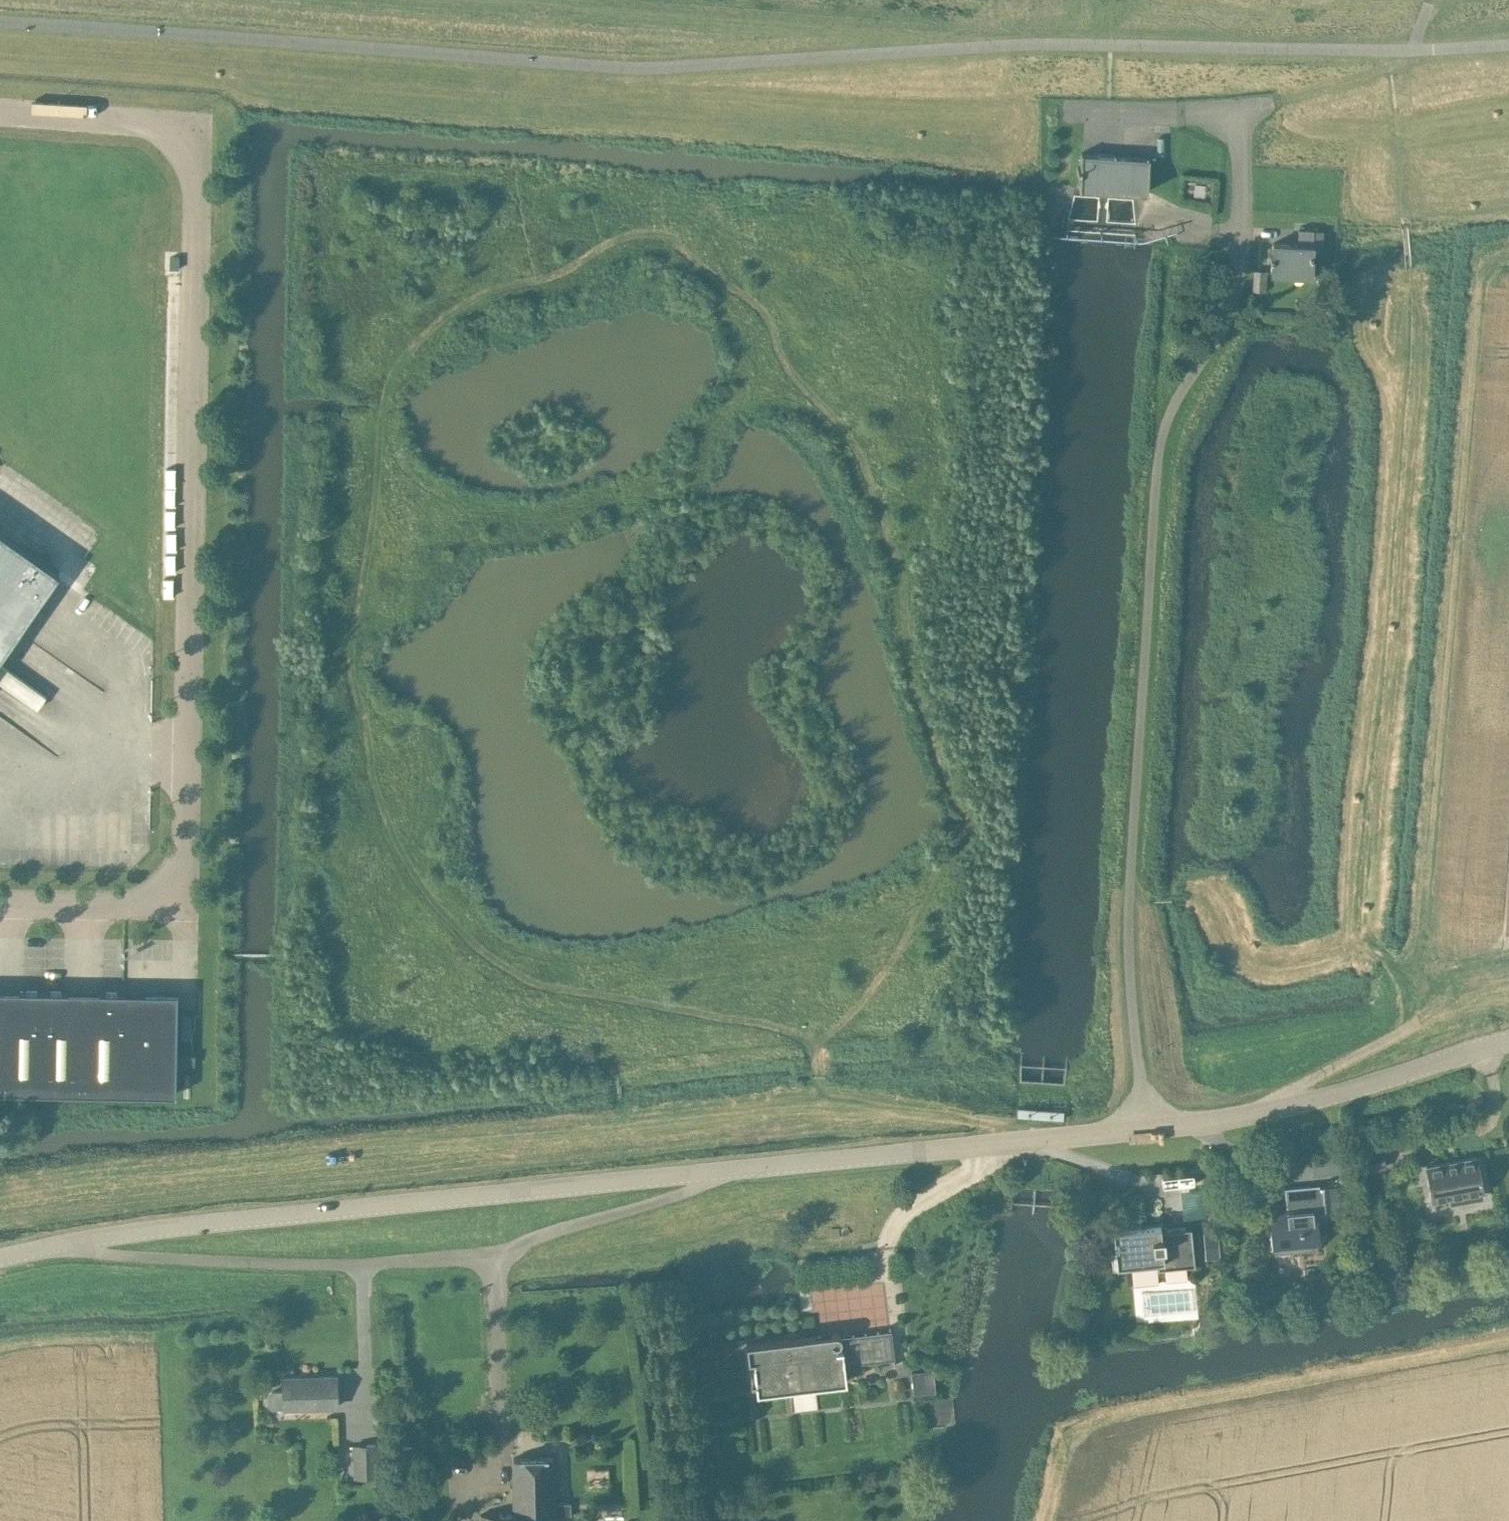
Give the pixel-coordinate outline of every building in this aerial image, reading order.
[(1076,169),(1076,172),(1078,172),(1078,175),(1078,186),(1132,189),(1141,190),(1143,190),(1145,160),(1145,158),(1080,154),(1080,156),(1080,158),(1080,161),(1079,166),(1076,166),(1076,169)] [(1320,252),(1321,232),(1296,231),(1295,247),(1270,246),(1269,274),(1311,276),(1312,251),(1320,252)] [(178,256),(169,256),(169,268),(178,268),(178,256)] [(1266,293),(1267,271),(1253,271),(1252,292),(1266,293)] [(16,631),(58,572),(0,531),(0,654),(16,631)] [(3,998),(1,1091),(41,1091),(43,990),(19,990),(19,998),(3,998)] [(43,990),(41,1091),(81,1092),(83,999),(67,999),(67,991),(43,990)] [(83,999),(81,1092),(132,1093),(133,1000),(124,1000),(124,992),(99,991),(99,1000),(83,999)] [(133,1000),(132,1093),(174,1094),(176,1013),(176,992),(143,992),(143,1001),(133,1000)] [(1015,1113),(1015,1116),(1040,1118),(1060,1119),(1061,1110),(1048,1109),(1041,1109),(1024,1108),(1016,1107),(1015,1107),(1015,1113)] [(1467,1200),(1466,1193),(1482,1191),(1476,1156),(1425,1165),(1431,1199),(1448,1196),(1450,1203),(1467,1200)] [(1317,1251),(1317,1246),(1318,1246),(1316,1214),(1325,1213),(1323,1184),(1283,1187),(1284,1207),(1268,1208),(1271,1249),(1305,1247),(1305,1252),(1317,1251)] [(1342,1185),(1328,1187),(1330,1208),(1344,1207),(1342,1185)] [(1160,1229),(1160,1224),(1113,1229),(1115,1250),(1110,1251),(1112,1270),(1131,1268),(1130,1264),(1156,1261),(1157,1268),(1194,1265),(1190,1226),(1160,1229)] [(1202,1232),(1205,1258),(1219,1257),(1217,1230),(1202,1232)] [(754,1358),(757,1391),(787,1388),(816,1384),(846,1381),(845,1370),(844,1364),(894,1358),(890,1330),(840,1336),(840,1333),(838,1331),(745,1342),(747,1359),(754,1358)] [(932,1368),(910,1371),(910,1372),(913,1392),(934,1390),(932,1372),(932,1368)] [(283,1375),(283,1388),(271,1388),(267,1392),(267,1400),(271,1404),(283,1404),(283,1406),(335,1405),(335,1374),(283,1375)] [(354,1477),(360,1477),(379,1476),(378,1444),(353,1445),(354,1477)] [(556,1515),(569,1514),(569,1501),(554,1501),(553,1457),(511,1457),(513,1514),(479,1515),(479,1520),(556,1520),(556,1515)]
